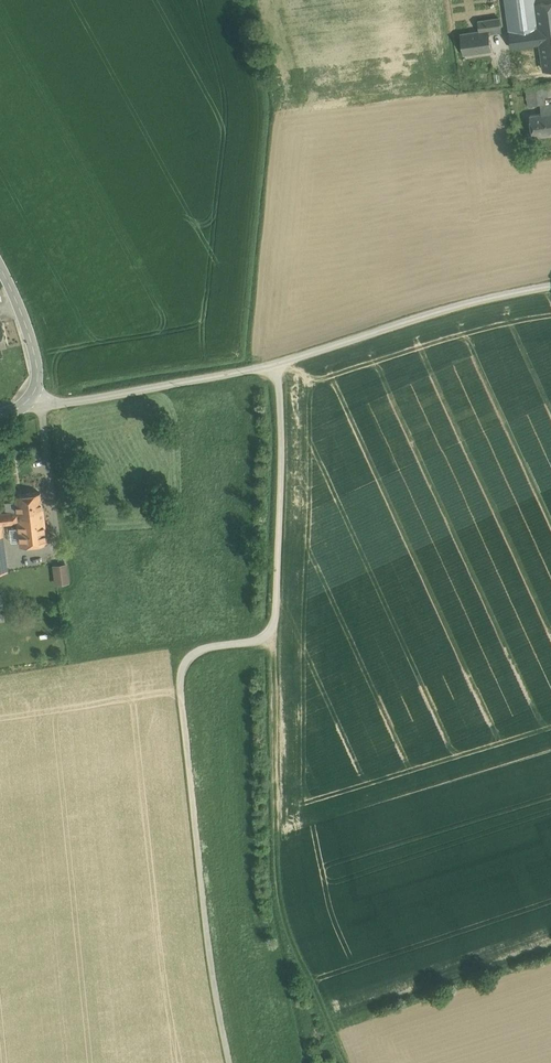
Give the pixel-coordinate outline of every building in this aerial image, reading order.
[(510,30),(539,26),(536,3),(537,3),(536,0),(506,0),(510,30)] [(510,30),(513,46),(541,42),(550,41),(550,1),(537,3),(536,3),(539,26),(510,30)] [(499,17),(492,18),(494,32),(501,31),(499,17)] [(480,30),(461,33),(464,53),(491,49),(489,33),(494,32),(492,18),(479,20),(480,30)] [(541,42),(545,68),(550,67),(550,41),(541,42)] [(535,84),(538,102),(545,102),(544,96),(550,95),(550,82),(535,84)] [(540,104),(541,113),(550,112),(550,121),(550,103),(540,104)] [(530,115),(533,135),(550,132),(550,121),(550,112),(541,113),(530,115)] [(39,491),(14,494),(16,510),(16,511),(41,508),(39,491)] [(0,512),(0,543),(3,543),(1,523),(18,521),(20,543),(45,540),(41,508),(16,511),(16,510),(0,512)] [(69,562),(54,563),(55,583),(70,582),(69,562)]
